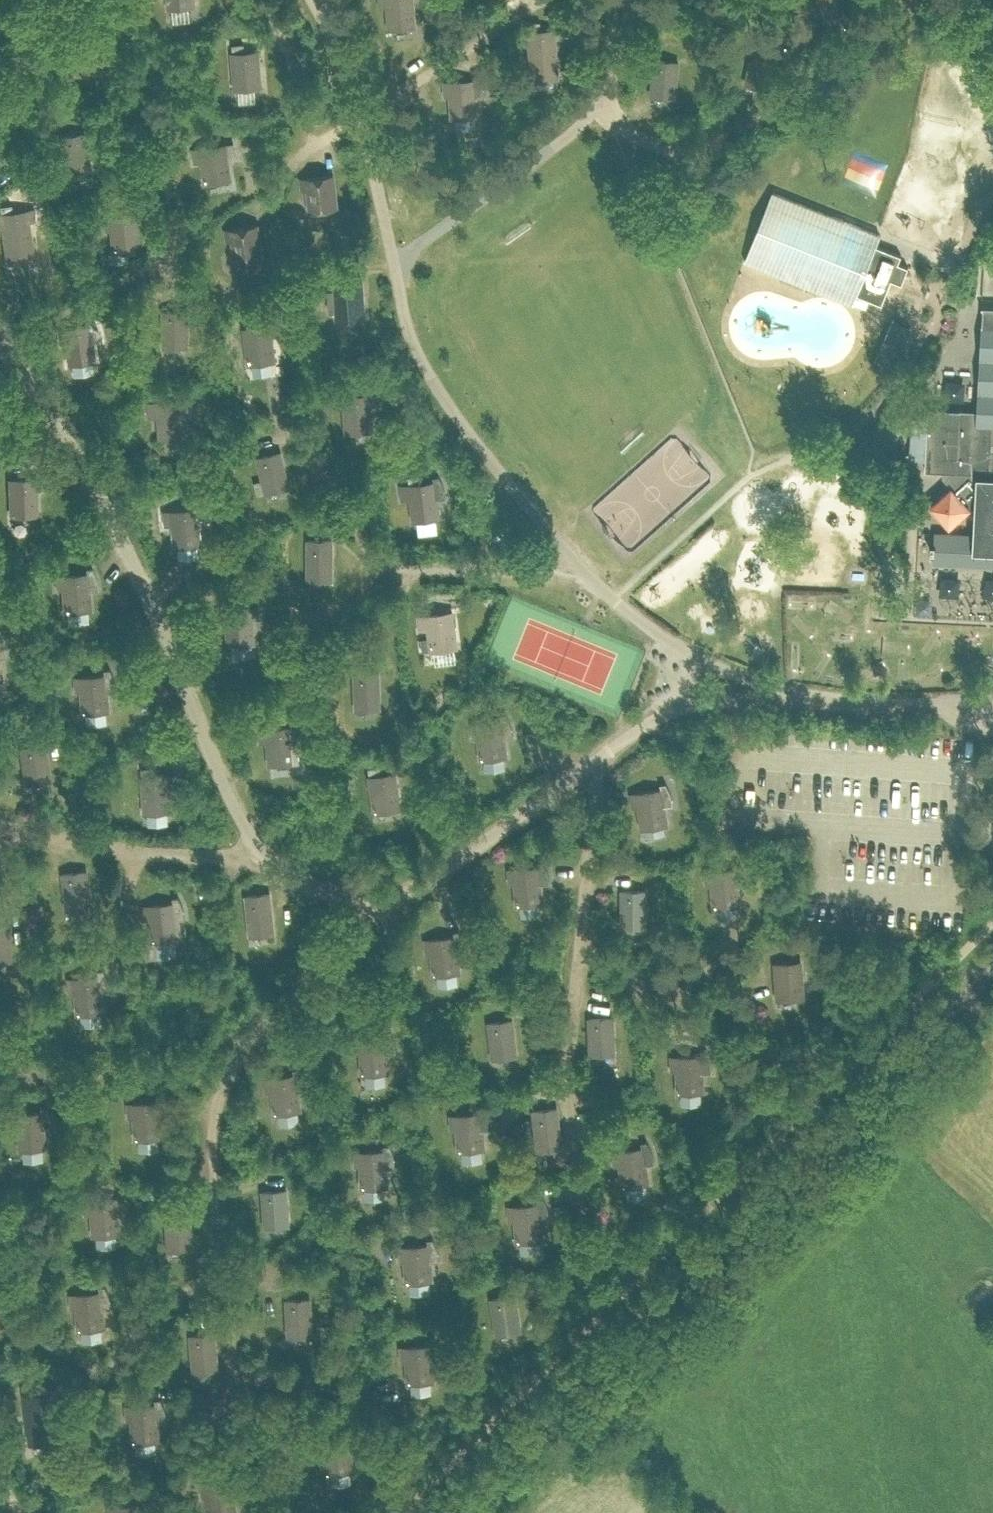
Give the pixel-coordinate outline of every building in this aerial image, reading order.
[(415,25),(413,0),(387,0),(389,28),(415,25)] [(842,0),(818,0),(817,11),(841,13),(842,0)] [(531,66),(557,64),(554,28),(528,30),(531,66)] [(235,88),(261,86),(258,50),(232,52),(235,88)] [(675,96),(678,62),(654,59),(651,94),(675,96)] [(452,117),(477,115),(475,79),(449,81),(452,117)] [(66,171),(89,167),(84,133),(60,137),(66,171)] [(205,183),(231,179),(225,143),(199,147),(205,183)] [(337,206),(333,174),(301,178),(302,189),(307,188),(309,197),(306,197),(308,210),(337,206)] [(773,189),(744,260),(853,304),(858,293),(882,303),(892,279),(902,283),(910,265),(900,261),(903,254),(878,243),(882,233),(773,189)] [(27,222),(36,220),(34,208),(0,213),(7,263),(33,259),(27,222)] [(112,251),(138,249),(135,213),(109,216),(112,251)] [(263,256),(257,224),(225,229),(227,240),(232,239),(234,248),(231,248),(233,261),(263,256)] [(896,237),(892,247),(910,255),(914,245),(896,237)] [(331,265),(332,287),(327,287),(328,310),(337,309),(337,318),(363,316),(361,277),(357,277),(356,264),(331,265)] [(947,469),(947,480),(951,485),(931,503),(949,524),(971,506),(976,506),(975,532),(948,531),(946,561),(992,564),(992,306),(981,306),(981,307),(983,307),(977,410),(929,407),(925,468),(947,469)] [(164,346),(187,345),(187,311),(163,311),(164,346)] [(913,326),(892,317),(876,356),(896,365),(913,326)] [(68,363),(94,359),(88,324),(63,327),(68,363)] [(249,363),(275,360),(270,324),(244,327),(249,363)] [(346,431),(372,429),(369,393),(343,395),(346,431)] [(160,437),(186,435),(183,399),(157,402),(160,437)] [(265,491),(288,485),(280,452),(257,457),(265,491)] [(408,476),(410,484),(421,482),(420,474),(408,476)] [(411,498),(414,520),(439,517),(437,498),(446,497),(445,491),(444,485),(442,480),(439,475),(433,476),(434,481),(400,485),(401,499),(411,498)] [(11,514),(37,513),(35,477),(9,478),(11,514)] [(175,546),(201,543),(197,507),(171,510),(175,546)] [(331,578),(331,539),(307,539),(307,578),(331,578)] [(64,610),(90,608),(87,572),(61,574),(64,610)] [(229,645),(254,642),(250,606),(225,609),(229,645)] [(431,650),(457,646),(452,611),(426,614),(431,650)] [(356,708),(379,707),(378,672),(354,673),(356,708)] [(83,712),(109,710),(106,674),(80,676),(83,712)] [(481,758),(507,755),(502,719),(476,723),(481,758)] [(269,763),(295,761),(292,725),(266,727),(269,763)] [(7,753),(35,804),(60,790),(32,739),(7,753)] [(375,811),(400,807),(395,771),(369,776),(375,811)] [(144,812),(170,810),(168,774),(142,776),(144,812)] [(641,827),(667,823),(662,788),(636,792),(641,827)] [(81,924),(74,865),(46,869),(53,927),(81,924)] [(516,904),(542,901),(539,866),(513,868),(516,904)] [(714,906),(739,903),(736,867),(710,870),(714,906)] [(247,951),(276,948),(269,890),(241,893),(247,951)] [(645,925),(645,890),(621,890),(621,925),(645,925)] [(152,940),(178,937),(174,901),(148,904),(152,940)] [(20,965),(18,927),(0,928),(0,966),(20,965)] [(434,974),(460,971),(455,935),(429,938),(434,974)] [(777,998),(803,996),(800,960),(775,962),(777,998)] [(78,1013),(103,1010),(99,974),(73,977),(78,1013)] [(590,1053),(614,1051),(612,1017),(589,1018),(590,1053)] [(492,1056),(516,1054),(512,1019),(488,1022),(492,1056)] [(362,1073),(388,1071),(385,1035),(359,1037),(362,1073)] [(678,1091),(704,1090),(702,1054),(676,1055),(678,1091)] [(275,1113),(300,1109),(295,1073),(269,1077),(275,1113)] [(135,1138),(161,1136),(158,1100),(132,1102),(135,1138)] [(538,1149),(561,1146),(557,1108),(533,1110),(538,1149)] [(20,1149),(46,1146),(43,1111),(17,1113),(20,1149)] [(459,1150),(485,1147),(481,1111),(455,1114),(459,1150)] [(623,1186),(648,1182),(643,1146),(617,1150),(623,1186)] [(361,1186),(387,1185),(385,1149),(359,1150),(361,1186)] [(38,1152),(39,1164),(56,1163),(55,1151),(38,1152)] [(84,1189),(86,1213),(91,1213),(93,1235),(119,1233),(116,1197),(102,1198),(101,1188),(84,1189)] [(386,1188),(375,1189),(377,1206),(389,1204),(386,1188)] [(265,1225),(288,1224),(286,1189),(262,1191),(265,1225)] [(517,1241),(543,1238),(539,1202),(513,1205),(517,1241)] [(168,1248),(192,1247),(190,1212),(166,1214),(168,1248)] [(406,1281),(432,1279),(429,1243),(403,1246),(406,1281)] [(78,1329),(104,1326),(101,1290),(75,1293),(78,1329)] [(497,1332),(520,1329),(515,1295),(491,1298),(497,1332)] [(288,1334),(311,1333),(310,1298),(286,1300),(288,1334)] [(193,1369),(217,1367),(214,1333),(190,1335),(193,1369)] [(408,1381),(434,1379),(431,1343),(405,1346),(408,1381)] [(133,1441),(158,1439),(156,1403),(130,1405),(133,1441)] [(327,1473),(353,1469),(347,1433),(322,1437),(327,1473)] [(231,1478),(206,1482),(210,1512),(236,1512),(231,1478)] [(139,1502),(113,1504),(114,1512),(140,1512),(139,1502)]
